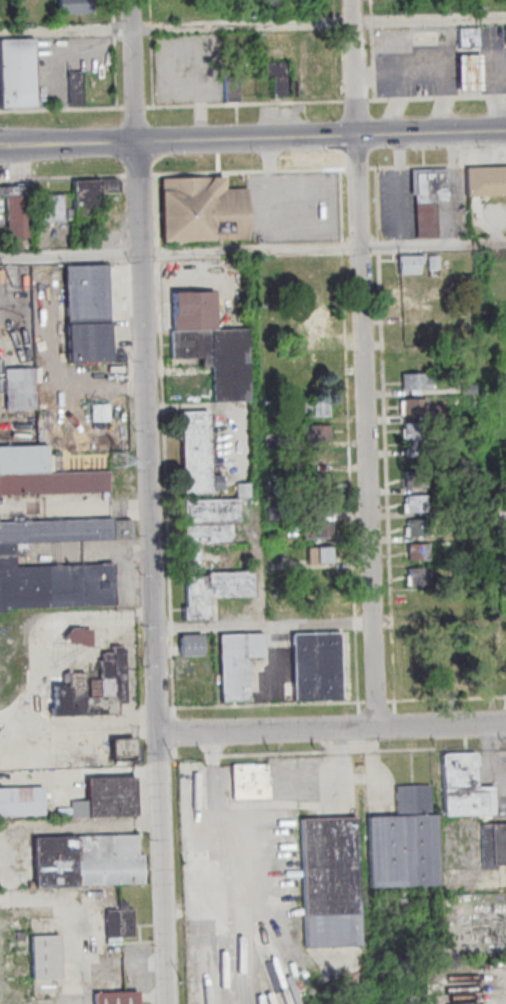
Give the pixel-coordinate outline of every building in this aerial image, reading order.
[(92,13),(92,0),(58,0),(59,14),(92,13)] [(459,29),(479,28),(480,47),(459,47),(459,29)] [(36,106),(0,107),(0,38),(35,37),(36,106)] [(482,55),(482,73),(483,91),(460,92),(459,74),(459,56),(482,55)] [(274,97),(273,78),(266,78),(266,63),(286,62),(287,97),(274,97)] [(68,72),(83,72),(83,106),(69,106),(68,72)] [(225,103),(225,76),(238,76),(239,102),(225,103)] [(468,196),(505,195),(505,167),(467,168),(468,196)] [(416,170),(447,169),(448,201),(437,201),(438,237),(418,238),(416,170)] [(161,179),(163,243),(249,239),(247,188),(225,189),(224,177),(161,179)] [(72,180),(118,179),(119,192),(100,191),(100,207),(88,207),(88,224),(74,223),(72,180)] [(4,195),(0,195),(0,185),(30,184),(32,237),(6,237),(4,195)] [(37,194),(63,194),(63,221),(38,222),(37,194)] [(429,257),(439,256),(440,270),(430,271),(429,257)] [(400,274),(400,257),(424,257),(424,264),(420,264),(420,274),(400,274)] [(64,267),(68,361),(111,360),(107,265),(64,267)] [(173,331),(172,294),(214,293),(215,330),(173,331)] [(173,331),(215,330),(248,329),(250,401),(214,403),(213,357),(172,359),(171,332),(173,331)] [(4,370),(5,411),(35,410),(34,369),(4,370)] [(403,391),(402,375),(426,374),(426,381),(431,381),(432,390),(403,391)] [(463,385),(476,385),(477,395),(464,395),(463,385)] [(424,415),(404,416),(404,400),(424,399),(424,415)] [(91,403),(92,420),(108,420),(108,402),(91,403)] [(308,418),(308,412),(301,413),(300,403),(329,402),(330,417),(308,418)] [(444,406),(445,418),(433,419),(432,407),(444,406)] [(181,412),(207,411),(210,476),(221,475),(221,490),(210,490),(211,494),(184,495),(181,412)] [(412,448),(411,440),(405,441),(405,423),(425,422),(426,440),(416,440),(417,448),(420,447),(421,457),(406,457),(406,448),(412,448)] [(331,441),(304,442),(303,426),(331,425),(331,441)] [(110,494),(109,473),(48,475),(47,446),(0,448),(0,498),(110,494)] [(312,449),(312,465),(333,465),(333,449),(312,449)] [(406,473),(426,472),(427,489),(406,489),(406,473)] [(237,484),(251,484),(251,497),(237,497),(237,484)] [(331,512),(331,495),(317,495),(317,512),(331,512)] [(406,497),(427,496),(428,512),(407,513),(406,497)] [(185,525),(184,502),(239,500),(240,523),(232,523),(185,525)] [(442,507),(455,506),(455,516),(442,517),(442,507)] [(12,544),(0,545),(0,525),(131,518),(132,538),(12,544)] [(461,518),(475,518),(476,533),(462,534),(461,518)] [(428,536),(409,537),(408,521),(427,520),(428,536)] [(232,523),(233,543),(198,545),(186,545),(185,525),(232,523)] [(304,539),(304,524),(329,523),(329,539),(304,539)] [(5,613),(0,613),(0,545),(12,544),(13,569),(112,565),(114,605),(5,610),(5,613)] [(408,545),(428,544),(429,561),(409,562),(408,545)] [(186,545),(198,545),(199,573),(187,573),(186,545)] [(334,564),(308,564),(308,549),(334,548),(334,564)] [(463,581),(463,568),(476,568),(477,581),(463,581)] [(409,569),(429,569),(429,585),(410,586),(409,569)] [(184,621),(184,607),(188,607),(187,578),(208,577),(208,574),(253,572),(254,597),(207,599),(208,620),(184,621)] [(294,701),(292,635),(340,634),(342,700),(294,701)] [(264,658),(248,659),(249,702),(222,703),(219,636),(263,635),(264,658)] [(179,637),(201,636),(202,657),(180,657),(179,637)] [(52,717),(119,715),(119,705),(125,704),(123,649),(118,647),(112,647),(112,653),(102,653),(102,661),(99,661),(100,680),(86,680),(86,674),(70,674),(70,689),(55,689),(56,709),(52,709),(52,717)] [(132,740),(133,760),(111,761),(110,741),(132,740)] [(443,789),(442,758),(442,757),(442,756),(443,755),(445,755),(473,754),(474,754),(475,755),(476,755),(476,756),(477,788),(443,789)] [(231,765),(233,801),(269,800),(267,764),(231,765)] [(86,779),(134,777),(136,816),(73,819),(72,802),(87,801),(86,779)] [(368,818),(396,817),(396,788),(430,787),(431,817),(437,816),(438,887),(369,889),(368,818)] [(443,789),(444,818),(494,816),(493,787),(477,788),(443,789)] [(44,816),(44,789),(0,790),(0,817),(44,816)] [(356,818),(361,948),(306,950),(301,820),(356,818)] [(493,867),(505,867),(505,824),(492,824),(493,867)] [(35,889),(32,839),(138,834),(139,856),(144,856),(145,884),(35,889)] [(105,911),(118,911),(118,902),(127,902),(127,911),(133,911),(133,938),(106,939),(105,911)] [(59,936),(60,980),(32,981),(31,937),(59,936)] [(139,993),(139,1003),(95,1003),(94,994),(139,993)]
